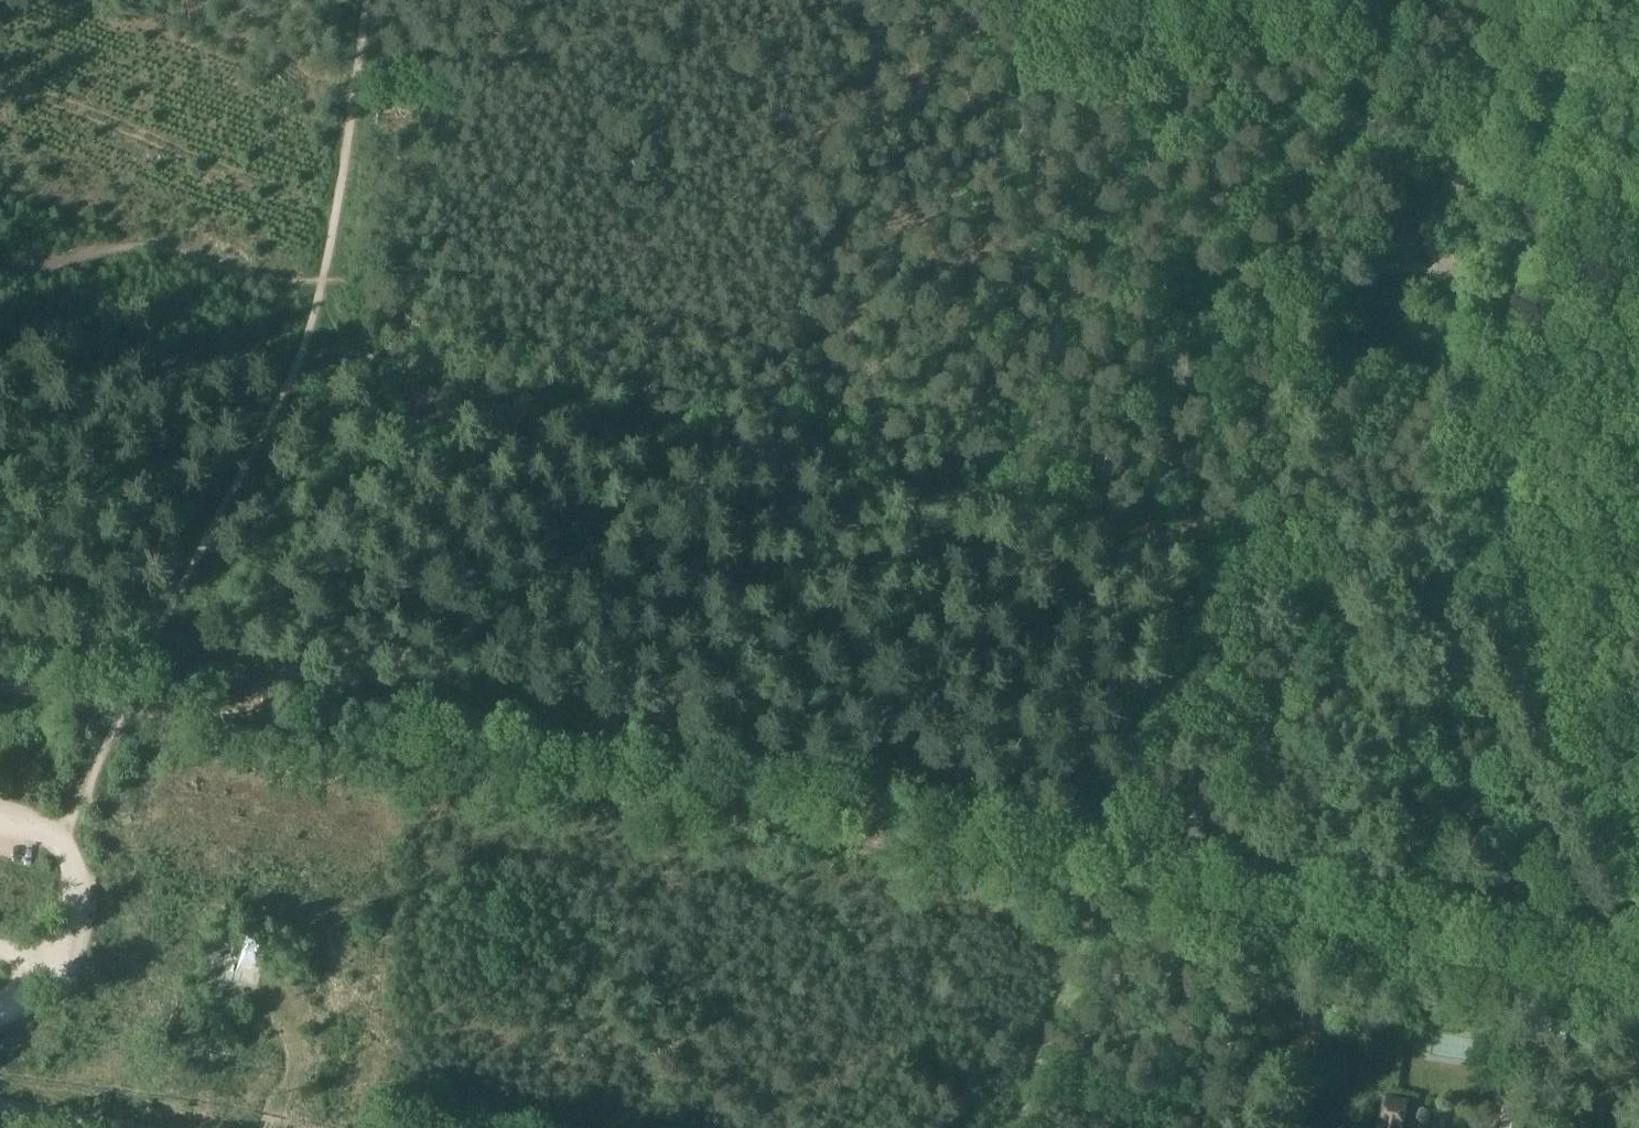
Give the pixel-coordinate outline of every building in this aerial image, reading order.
[(1468,306),(1487,290),(1444,241),(1454,206),(1461,208),(1474,162),(1446,154),(1427,220),(1432,221),(1428,236),(1379,223),(1370,261),(1436,269),(1468,306)] [(1405,1102),(1388,1098),(1382,1127),(1407,1127),(1412,1103),(1405,1102)]
